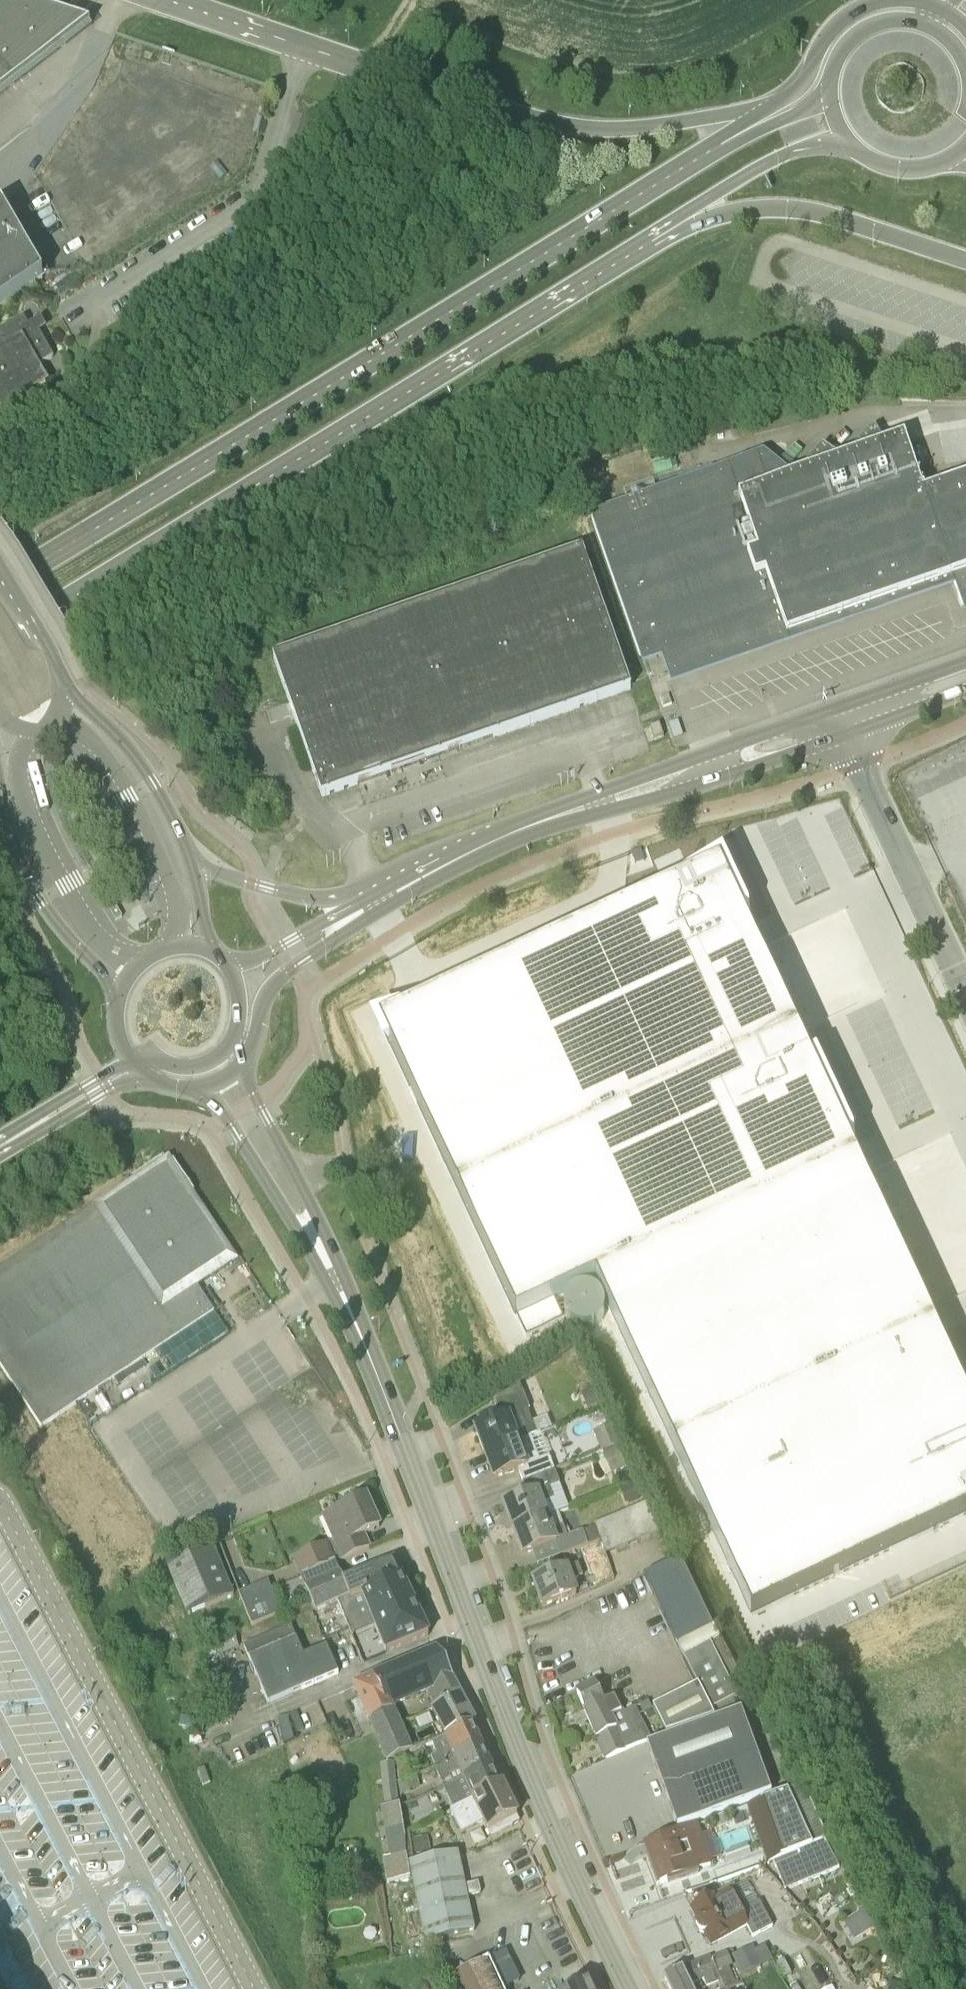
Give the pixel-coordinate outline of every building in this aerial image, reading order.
[(24,291),(43,280),(2,210),(0,211),(0,304),(24,291)] [(24,318),(0,333),(0,410),(47,383),(38,368),(54,358),(39,332),(34,335),(24,318)] [(633,638),(640,657),(667,647),(676,674),(952,578),(962,605),(965,604),(965,479),(923,494),(904,439),(902,440),(902,441),(884,447),(792,478),(763,453),(590,514),(633,638)] [(630,690),(582,552),(274,659),(322,798),(630,690)] [(659,724),(649,728),(654,741),(664,738),(659,724)] [(751,1617),(965,1517),(965,1396),(719,867),(379,1025),(516,1320),(575,1292),(594,1332),(614,1323),(751,1617)] [(119,910),(112,913),(117,922),(123,918),(119,910)] [(214,1313),(192,1281),(227,1257),(162,1160),(0,1268),(0,1364),(42,1427),(214,1313)] [(485,1454),(530,1437),(520,1413),(530,1409),(521,1385),(494,1401),(501,1420),(475,1429),(485,1454)] [(581,1394),(587,1409),(599,1404),(593,1390),(581,1394)] [(530,1437),(485,1454),(494,1480),(518,1470),(523,1483),(555,1471),(571,1465),(556,1427),(530,1437)] [(603,1434),(610,1450),(622,1445),(616,1429),(603,1434)] [(621,1446),(609,1452),(616,1467),(629,1461),(621,1446)] [(543,1505),(554,1501),(550,1489),(560,1485),(555,1471),(523,1483),(528,1497),(504,1506),(514,1531),(547,1518),(543,1505)] [(633,1482),(622,1487),(628,1503),(640,1498),(633,1482)] [(337,1564),(351,1557),(370,1549),(364,1536),(379,1529),(366,1498),(348,1506),(323,1517),(333,1543),(330,1544),(329,1543),(292,1559),(300,1578),(301,1579),(336,1564),(337,1564)] [(639,1507),(650,1537),(666,1531),(651,1502),(639,1507)] [(639,1541),(650,1537),(639,1507),(628,1511),(639,1541)] [(628,1545),(639,1541),(628,1511),(617,1515),(628,1545)] [(617,1549),(628,1545),(617,1515),(606,1520),(617,1549)] [(564,1526),(552,1530),(547,1518),(514,1531),(523,1556),(555,1543),(560,1556),(600,1541),(595,1526),(568,1537),(564,1526)] [(605,1554),(617,1549),(606,1520),(594,1524),(595,1526),(600,1541),(605,1554)] [(188,1616),(234,1596),(214,1546),(167,1566),(188,1616)] [(306,1588),(324,1581),(334,1605),(338,1604),(351,1598),(352,1601),(403,1580),(395,1562),(345,1585),(337,1564),(336,1564),(301,1579),(310,1601),(311,1601),(306,1588)] [(543,1607),(579,1594),(573,1580),(583,1576),(579,1565),(533,1582),(543,1607)] [(403,1580),(352,1601),(351,1598),(338,1604),(347,1626),(369,1617),(412,1599),(403,1580)] [(334,1605),(324,1581),(306,1588),(311,1601),(310,1601),(315,1613),(334,1605)] [(253,1626),(282,1613),(269,1582),(240,1594),(253,1626)] [(369,1617),(372,1624),(385,1654),(429,1636),(412,1599),(369,1617)] [(292,1626),(243,1647),(268,1704),(339,1674),(327,1646),(304,1656),(292,1626)] [(747,1688),(722,1639),(720,1639),(714,1626),(676,1644),(697,1685),(653,1708),(666,1734),(715,1718),(712,1711),(738,1698),(736,1694),(747,1688)] [(343,1646),(342,1642),(357,1637),(354,1629),(330,1638),(335,1650),(343,1646)] [(427,1694),(433,1709),(461,1695),(438,1652),(355,1686),(374,1733),(401,1722),(395,1709),(427,1694)] [(624,1751),(652,1740),(636,1706),(622,1713),(615,1698),(604,1703),(595,1685),(577,1693),(606,1759),(624,1751)] [(445,1738),(472,1725),(477,1722),(461,1695),(433,1709),(431,1711),(445,1738)] [(772,1794),(741,1712),(648,1747),(679,1829),(772,1794)] [(297,1713),(290,1716),(297,1734),(304,1731),(297,1713)] [(290,1716),(278,1719),(284,1744),(294,1739),(289,1723),(290,1716)] [(401,1722),(374,1733),(386,1763),(414,1750),(401,1722)] [(437,1754),(431,1757),(436,1767),(481,1746),(472,1725),(445,1738),(432,1743),(437,1754)] [(445,1780),(448,1786),(491,1767),(481,1746),(436,1767),(442,1782),(445,1780)] [(399,1806),(394,1762),(381,1766),(385,1796),(386,1808),(399,1806)] [(445,1787),(450,1799),(455,1809),(500,1787),(491,1767),(448,1786),(445,1787)] [(420,1789),(417,1775),(399,1782),(397,1783),(401,1797),(411,1793),(410,1791),(420,1789)] [(450,1811),(451,1812),(461,1833),(484,1822),(492,1837),(513,1826),(510,1821),(517,1817),(502,1786),(500,1787),(455,1809),(450,1811)] [(741,1811),(761,1867),(805,1851),(780,1797),(741,1811)] [(678,1880),(713,1867),(698,1826),(644,1846),(657,1884),(677,1877),(678,1880)] [(430,1852),(427,1836),(410,1839),(413,1855),(430,1852)] [(840,1868),(827,1845),(775,1866),(785,1890),(799,1884),(840,1868)] [(475,1931),(458,1853),(409,1863),(426,1942),(475,1931)] [(411,1879),(408,1855),(389,1858),(384,1859),(387,1882),(411,1879)] [(704,1899),(699,1902),(697,1906),(691,1910),(698,1921),(696,1926),(700,1932),(705,1934),(711,1946),(748,1927),(753,1937),(773,1927),(760,1902),(747,1909),(735,1886),(710,1900),(704,1899)] [(875,1930),(865,1912),(845,1923),(855,1941),(875,1930)] [(411,1957),(427,1953),(426,1946),(409,1950),(411,1957)] [(773,1961),(765,1946),(754,1951),(752,1947),(732,1956),(741,1976),(761,1967),(773,1961)] [(717,1972),(730,1966),(724,1952),(665,1980),(670,1988),(694,1988),(692,1986),(704,1981),(707,1987),(721,1981),(717,1972)] [(489,1959),(471,1967),(450,1977),(456,1988),(503,1988),(489,1959)] [(590,1980),(571,1988),(594,1988),(590,1980)] [(720,1988),(741,1988),(737,1981),(720,1988)]
